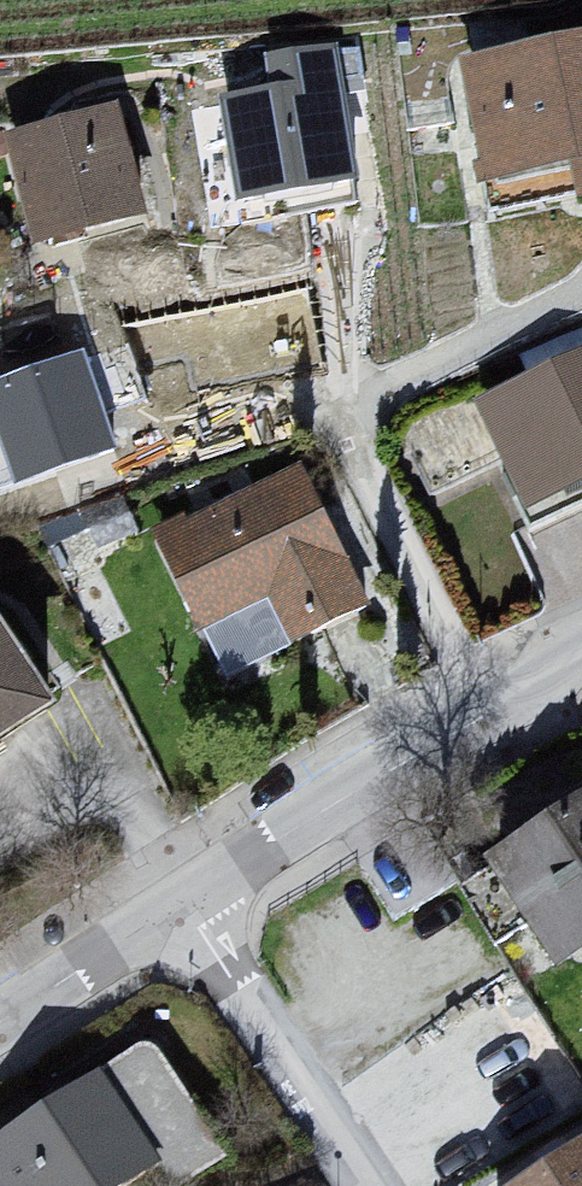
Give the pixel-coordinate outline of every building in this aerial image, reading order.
[(463,67),(498,190),(581,173),(581,43),(463,67)] [(341,92),(227,110),(241,204),(367,187),(341,92)] [(128,118),(8,143),(39,251),(159,229),(128,118)] [(484,412),(542,516),(581,496),(581,367),(484,412)] [(298,476),(152,539),(206,640),(275,605),(296,646),(369,620),(298,476)] [(70,716),(0,615),(0,763),(70,716)] [(488,868),(564,975),(581,964),(581,809),(488,868)] [(0,1150),(0,1185),(143,1185),(163,1172),(104,1083),(0,1150)] [(538,1185),(581,1185),(581,1158),(538,1185)]
